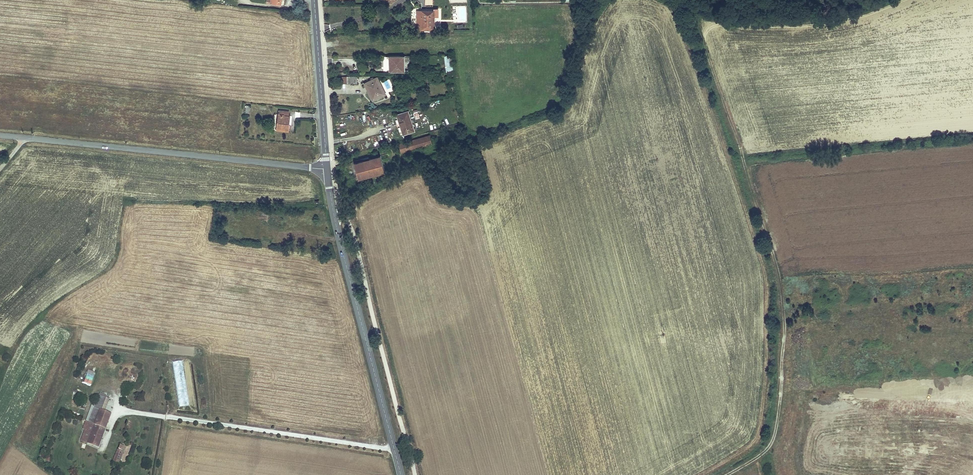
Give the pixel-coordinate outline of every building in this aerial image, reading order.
[(433,10),(419,10),(420,28),(433,27),(433,16),(433,10)] [(402,56),(389,56),(389,73),(402,73),(402,56)] [(452,72),(453,57),(446,56),(445,71),(452,72)] [(378,81),(376,78),(366,82),(375,99),(385,94),(384,94),(378,81)] [(365,83),(373,100),(375,99),(366,82),(365,83)] [(278,110),(277,129),(285,130),(286,123),(288,124),(289,115),(287,115),(288,111),(278,110)] [(409,111),(397,115),(404,137),(416,133),(409,111)] [(428,135),(398,144),(400,152),(431,143),(428,135)] [(355,164),(359,181),(384,174),(380,157),(355,164)] [(172,362),(178,407),(189,406),(183,361),(172,362)] [(88,370),(83,383),(90,385),(95,372),(88,370)] [(99,395),(94,408),(100,411),(106,398),(99,395)] [(81,441),(87,444),(100,411),(94,408),(81,441)] [(87,444),(98,448),(110,415),(100,411),(87,444)]
